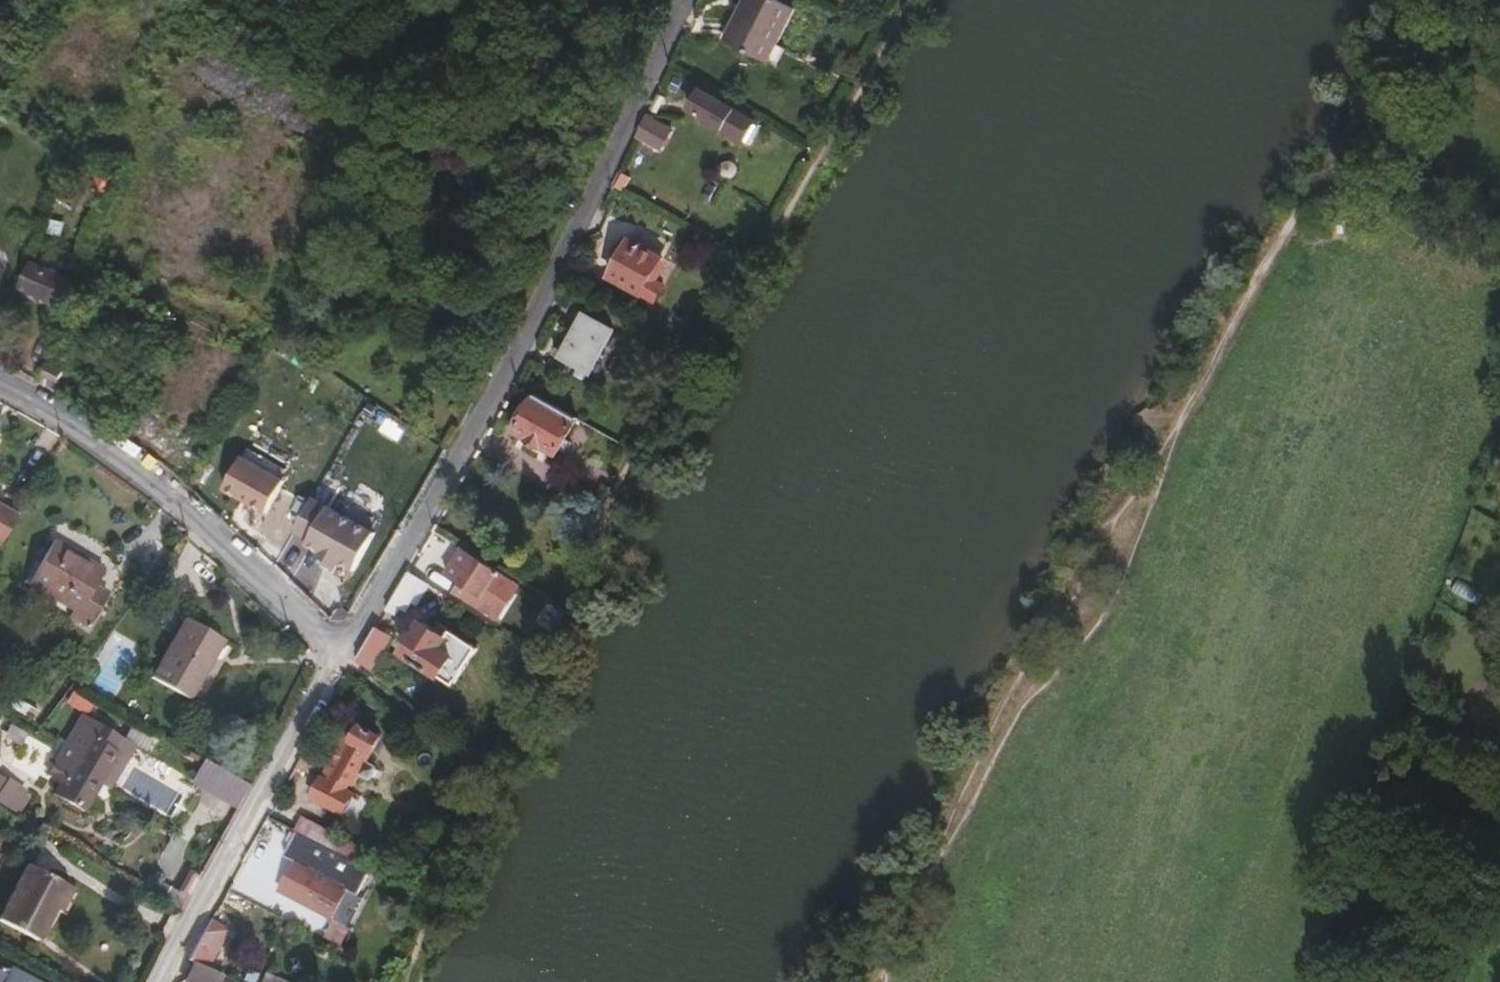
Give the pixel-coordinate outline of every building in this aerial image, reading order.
[(791,8),(775,0),(742,0),(722,41),(765,62),(773,45),(791,8)] [(774,66),(782,49),(773,45),(765,62),(774,66)] [(744,118),(692,87),(680,108),(732,138),(744,118)] [(657,152),(668,132),(646,119),(635,139),(657,152)] [(636,294),(656,258),(624,240),(604,277),(636,294)] [(58,306),(67,284),(25,267),(16,290),(58,306)] [(584,372),(608,329),(579,312),(555,356),(584,372)] [(593,377),(617,334),(608,329),(584,372),(593,377)] [(554,453),(577,416),(535,391),(512,429),(554,453)] [(279,452),(285,432),(245,420),(237,444),(262,452),(259,463),(275,468),(270,482),(291,488),(300,458),(279,452)] [(271,502),(227,474),(207,504),(251,533),(271,502)] [(12,516),(0,509),(0,535),(12,516)] [(364,557),(305,518),(284,548),(344,588),(364,557)] [(92,586),(101,570),(50,541),(23,585),(66,610),(63,616),(85,628),(105,593),(92,586)] [(484,594),(479,602),(502,617),(526,582),(464,541),(446,568),(484,594)] [(404,612),(422,581),(408,572),(386,608),(398,616),(402,611),(404,612)] [(190,701),(207,669),(202,667),(217,638),(184,620),(151,680),(190,701)] [(453,655),(439,646),(445,636),(422,620),(402,651),(438,676),(453,655)] [(371,668),(389,635),(376,627),(358,657),(371,668)] [(207,669),(222,640),(217,638),(202,667),(207,669)] [(79,809),(118,739),(90,724),(52,794),(79,809)] [(349,806),(342,802),(346,795),(349,798),(361,777),(373,784),(381,772),(368,764),(376,752),(357,741),(349,755),(341,750),(306,809),(338,827),(349,806)] [(206,757),(191,783),(236,808),(250,782),(206,757)] [(17,786),(4,779),(0,785),(0,803),(6,807),(17,786)] [(342,838),(300,818),(293,831),(296,832),(334,851),(342,838)] [(13,833),(0,825),(0,839),(6,843),(13,833)] [(359,896),(372,870),(334,851),(296,832),(282,858),(294,864),(280,893),(332,919),(347,890),(359,896)] [(72,891),(26,866),(0,916),(0,922),(37,942),(54,911),(59,914),(72,891)] [(205,969),(227,931),(208,920),(185,961),(191,963),(205,969)] [(191,963),(182,981),(184,981),(234,981),(205,969),(191,963)] [(30,979),(10,969),(8,972),(0,968),(0,981),(28,981),(30,979)]
